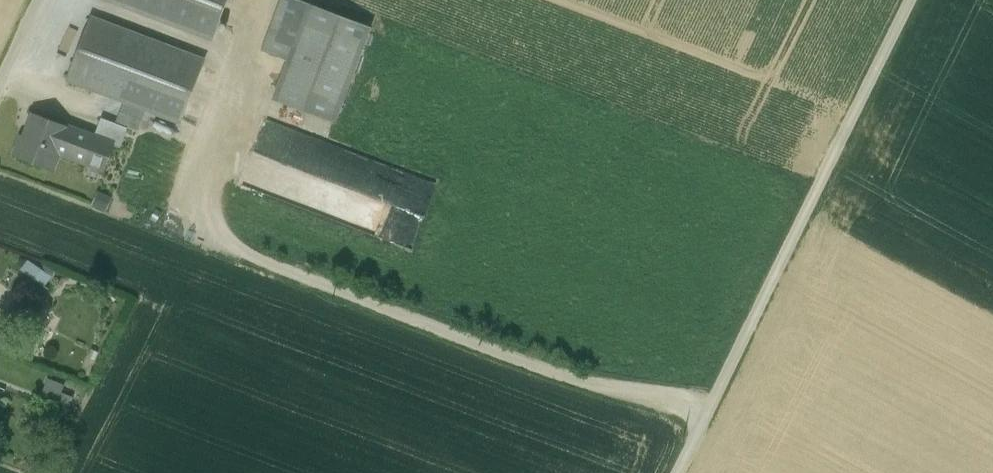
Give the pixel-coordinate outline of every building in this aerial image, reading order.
[(213,38),(227,0),(111,0),(213,38)] [(310,5),(296,0),(282,0),(263,52),(289,62),(310,5)] [(275,98),(335,122),(370,28),(310,5),(289,62),(275,98)] [(124,101),(147,110),(181,122),(204,61),(92,18),(69,80),(124,101)] [(116,123),(128,128),(138,132),(147,110),(124,101),(116,123)] [(95,137),(35,114),(26,138),(22,137),(14,156),(44,167),(50,149),(60,153),(86,163),(96,137),(95,137)] [(115,144),(114,146),(121,148),(128,128),(116,123),(102,118),(95,137),(96,137),(115,144)] [(115,144),(96,137),(86,163),(105,171),(114,146),(115,144)] [(414,245),(436,179),(313,138),(304,167),(253,150),(241,188),(414,245)] [(53,171),(60,153),(50,149),(44,167),(53,171)] [(58,268),(21,253),(17,264),(43,273),(35,292),(46,296),(58,268)] [(63,395),(52,394),(51,402),(63,403),(63,395)]
